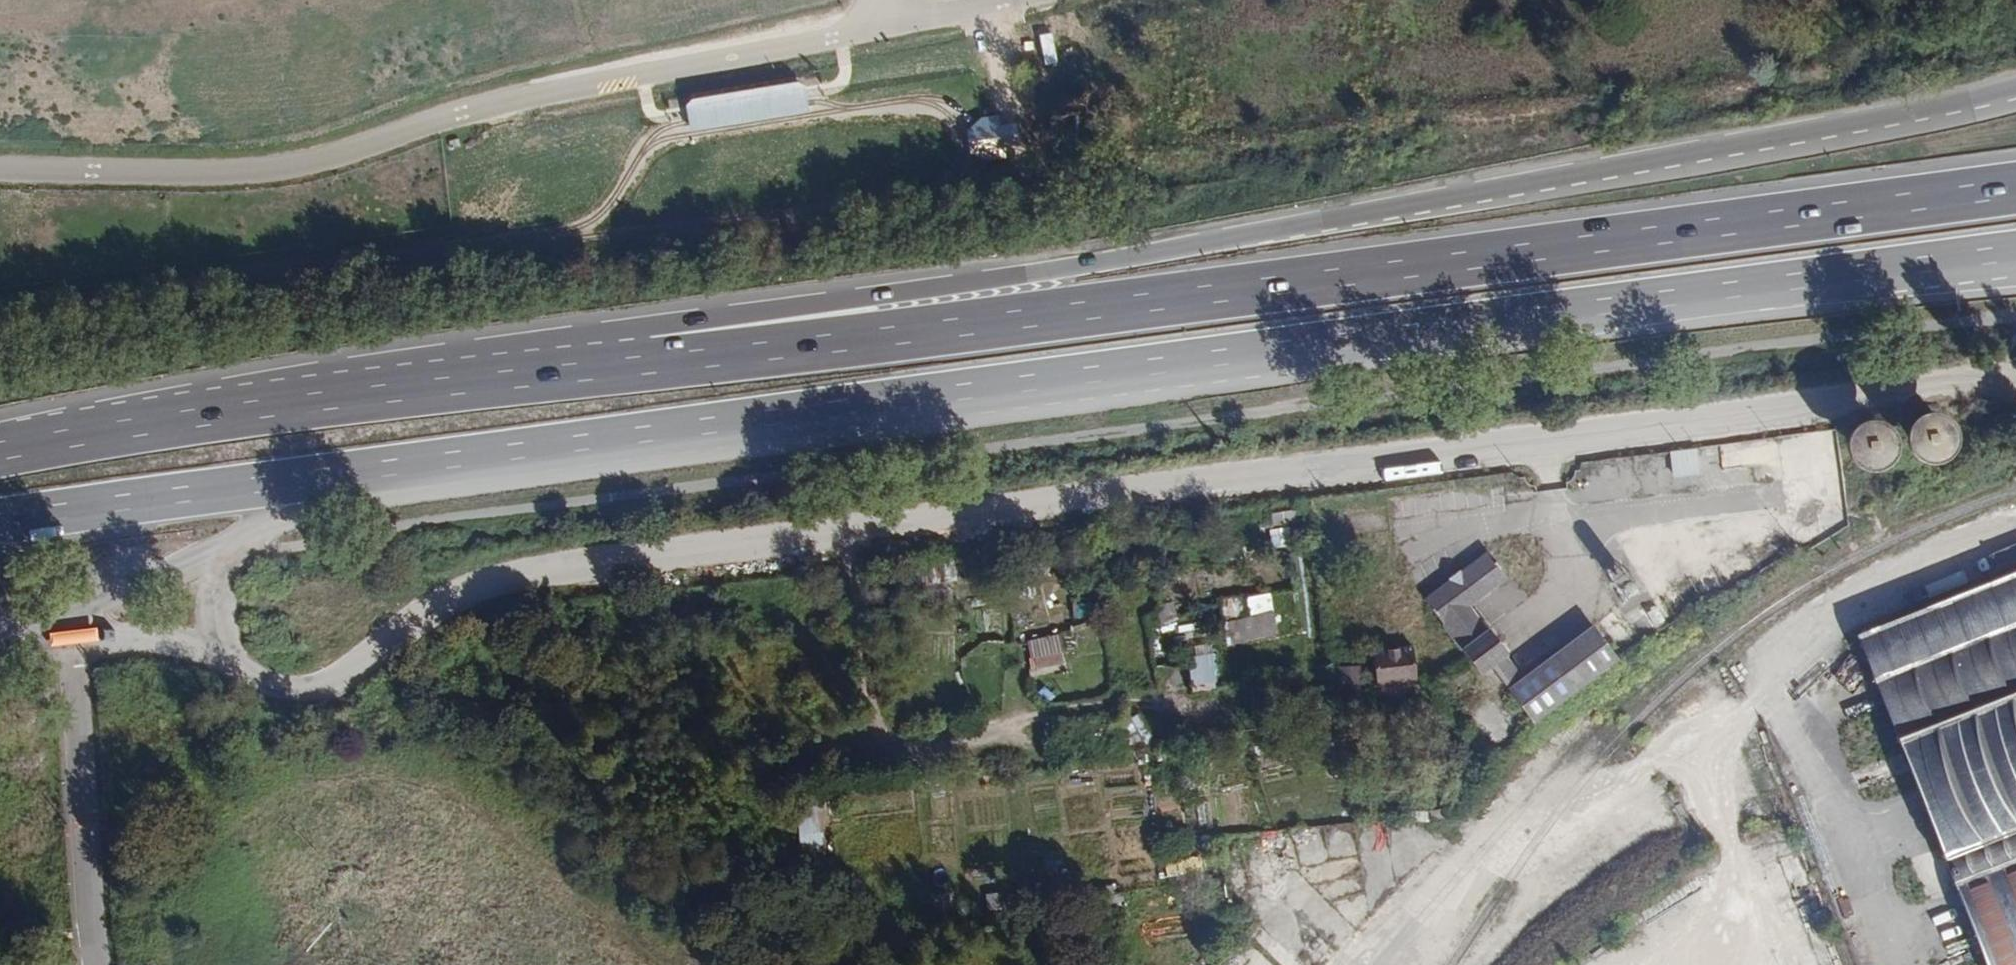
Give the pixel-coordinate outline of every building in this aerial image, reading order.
[(1979,429),(1933,416),(1922,453),(1968,466),(1979,429)] [(1885,475),(1918,457),(1897,418),(1864,436),(1885,475)] [(1676,478),(1704,474),(1700,447),(1672,451),(1676,478)] [(1659,458),(1662,486),(1674,485),(1671,457),(1659,458)] [(1256,524),(1259,547),(1282,544),(1278,520),(1256,524)] [(1508,576),(1489,551),(1425,599),(1482,674),(1496,664),(1502,659),(1464,608),(1470,603),(1508,576)] [(926,583),(945,581),(942,561),(923,563),(926,583)] [(1857,636),(1986,964),(2015,964),(2015,574),(1857,636)] [(1222,618),(1251,614),(1247,595),(1219,600),(1222,618)] [(1162,622),(1179,617),(1174,600),(1158,605),(1162,622)] [(1078,603),(1079,616),(1093,615),(1093,603),(1078,603)] [(1464,608),(1502,659),(1507,655),(1508,654),(1470,603),(1464,608)] [(1233,643),(1279,633),(1273,610),(1228,620),(1233,643)] [(1618,658),(1593,625),(1525,677),(1513,686),(1509,689),(1533,722),(1618,658)] [(1060,634),(1029,639),(1033,657),(1063,651),(1060,634)] [(1418,679),(1415,647),(1373,652),(1377,684),(1418,679)] [(1507,655),(1502,659),(1496,664),(1513,686),(1525,677),(1507,655)] [(1194,656),(1192,690),(1215,691),(1217,657),(1194,656)] [(1355,673),(1334,673),(1336,690),(1356,690),(1355,673)] [(741,829),(714,806),(703,818),(689,834),(729,869),(738,859),(754,840),(741,829)] [(799,824),(797,812),(781,814),(786,860),(802,859),(802,854),(799,824)] [(820,852),(817,822),(799,824),(802,854),(820,852)] [(1278,865),(1276,852),(1259,854),(1262,868),(1278,865)] [(1194,879),(1193,878),(1191,859),(1171,863),(1174,882),(1194,879)] [(1054,900),(1080,895),(1079,889),(1078,882),(1051,886),(1054,900)] [(1035,905),(1033,888),(1020,890),(1022,907),(1035,905)] [(1274,935),(1246,964),(1305,964),(1274,935)]
